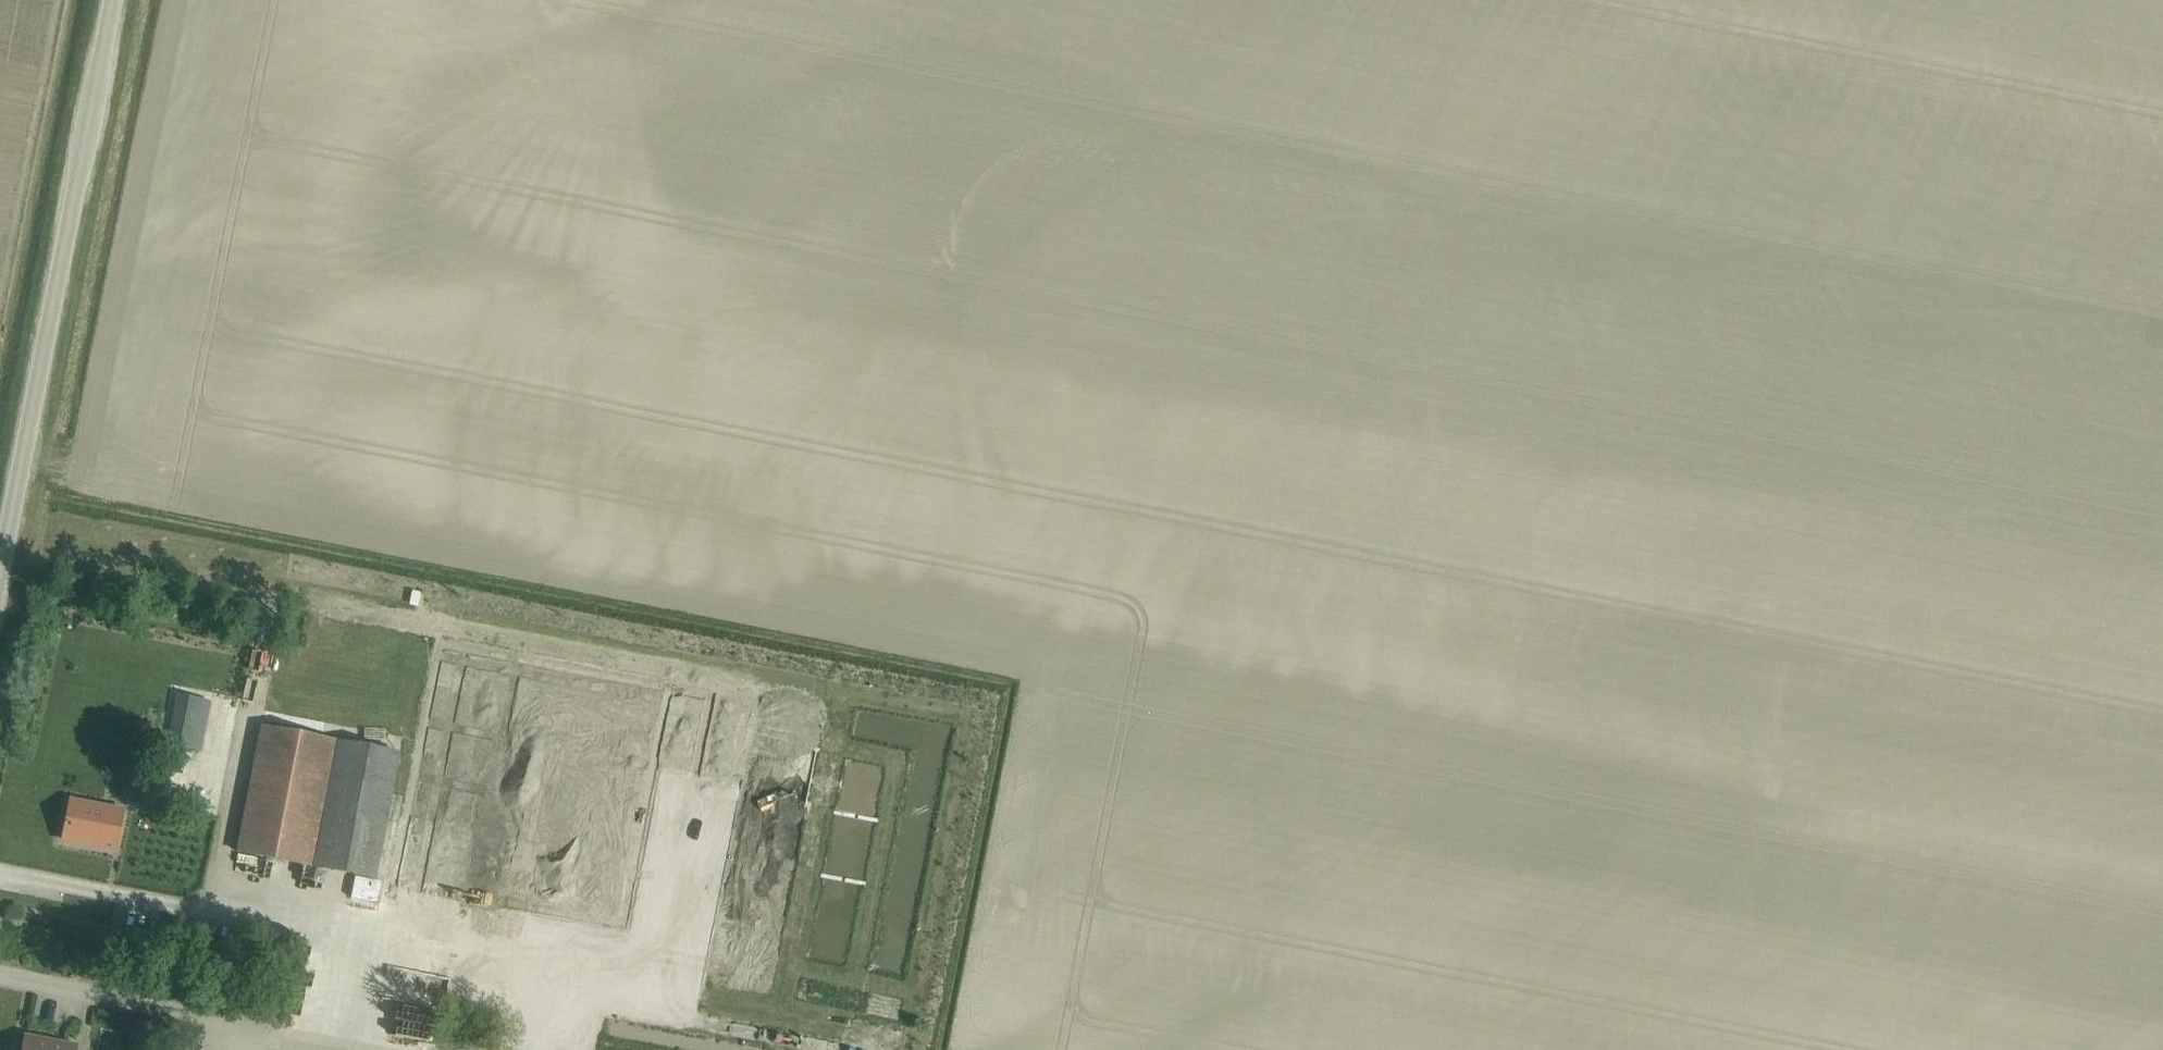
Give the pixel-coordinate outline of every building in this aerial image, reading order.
[(390,896),(423,902),(468,910),(470,898),(625,928),(671,686),(285,612),(239,853),(393,883),(390,896)] [(115,849),(122,810),(70,800),(62,839),(115,849)] [(75,1046),(24,1036),(21,1049),(75,1049),(75,1046)]
